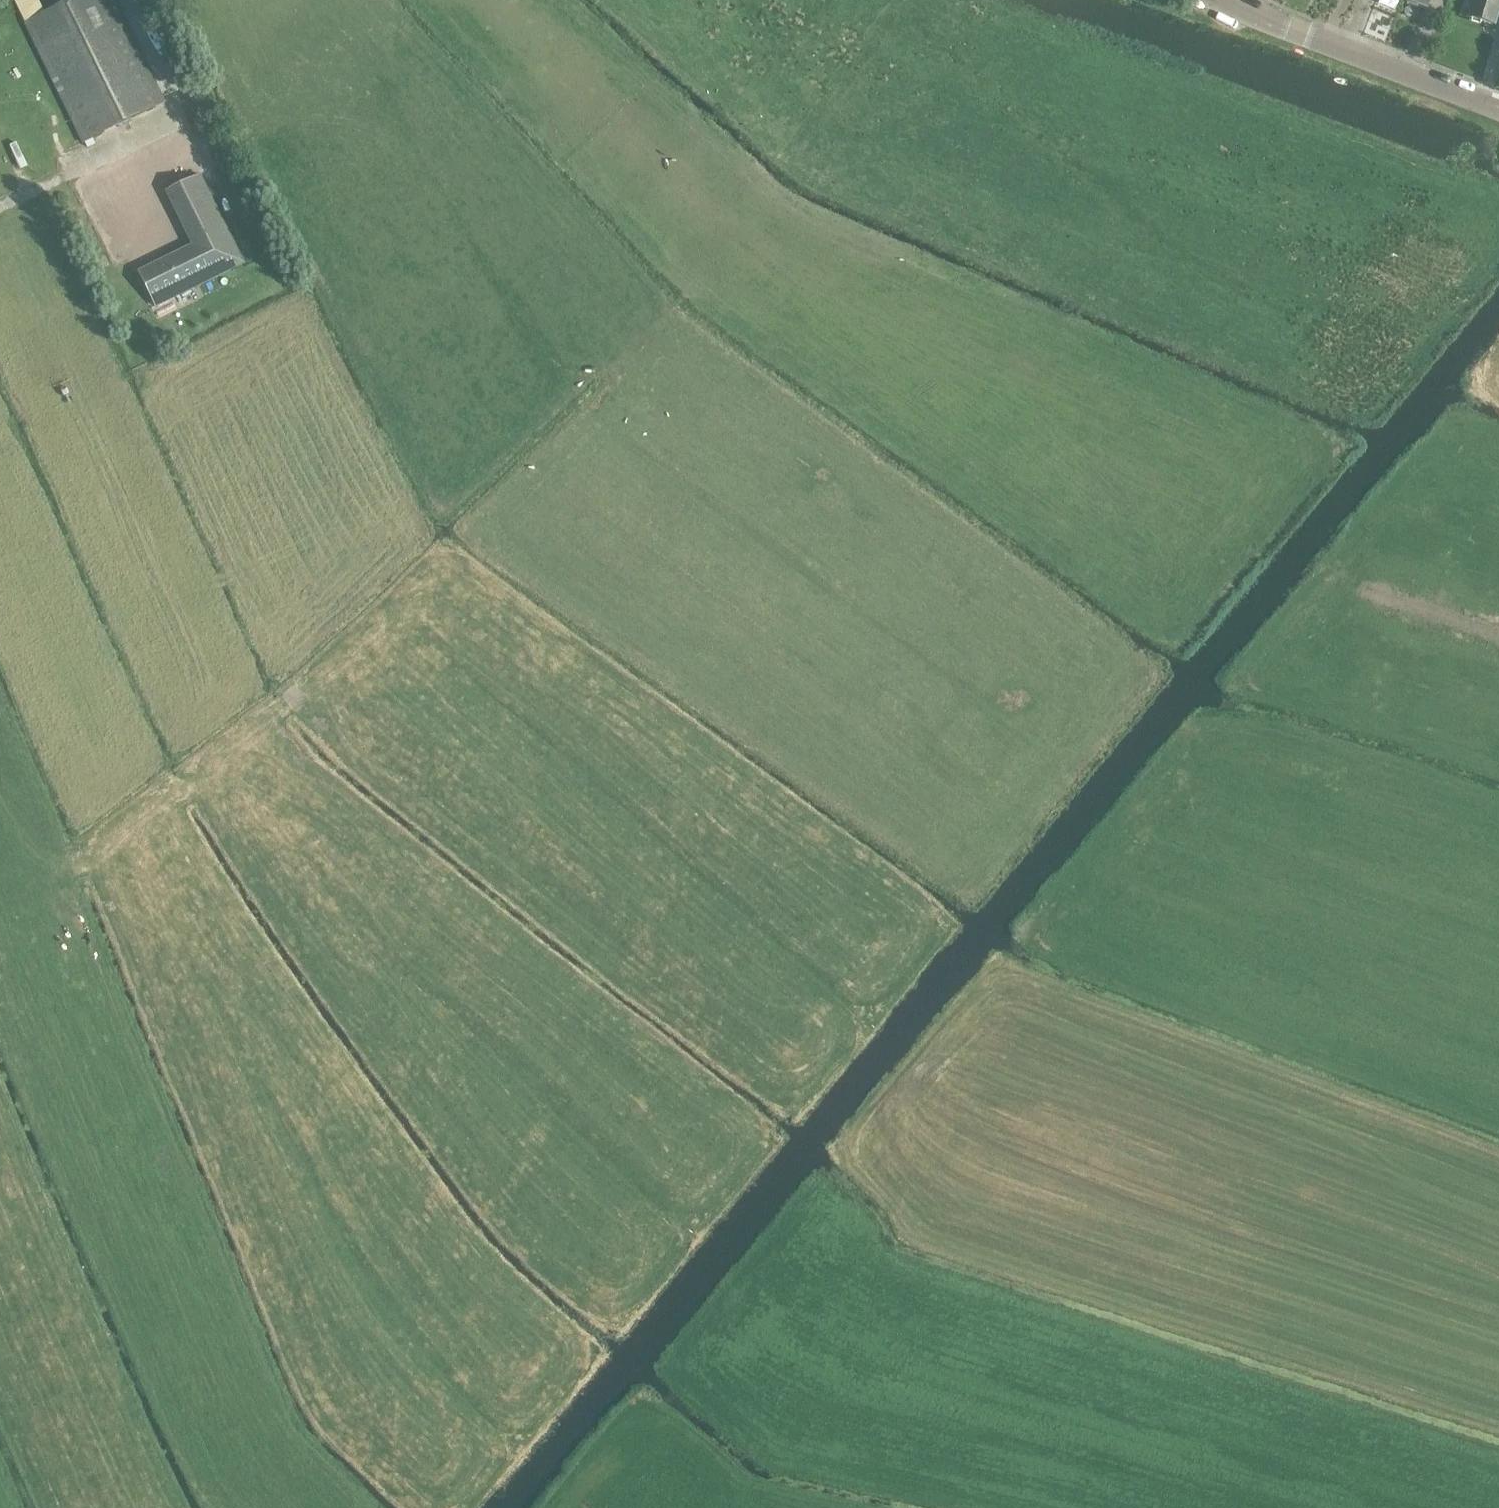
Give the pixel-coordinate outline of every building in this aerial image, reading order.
[(85,142),(165,103),(116,0),(70,0),(26,21),(85,142)] [(1427,9),(1431,0),(1406,0),(1427,9)] [(1469,18),(1494,25),(1498,7),(1498,0),(1474,0),(1469,18)] [(244,263),(201,175),(167,192),(193,246),(139,273),(156,307),(244,263)]
